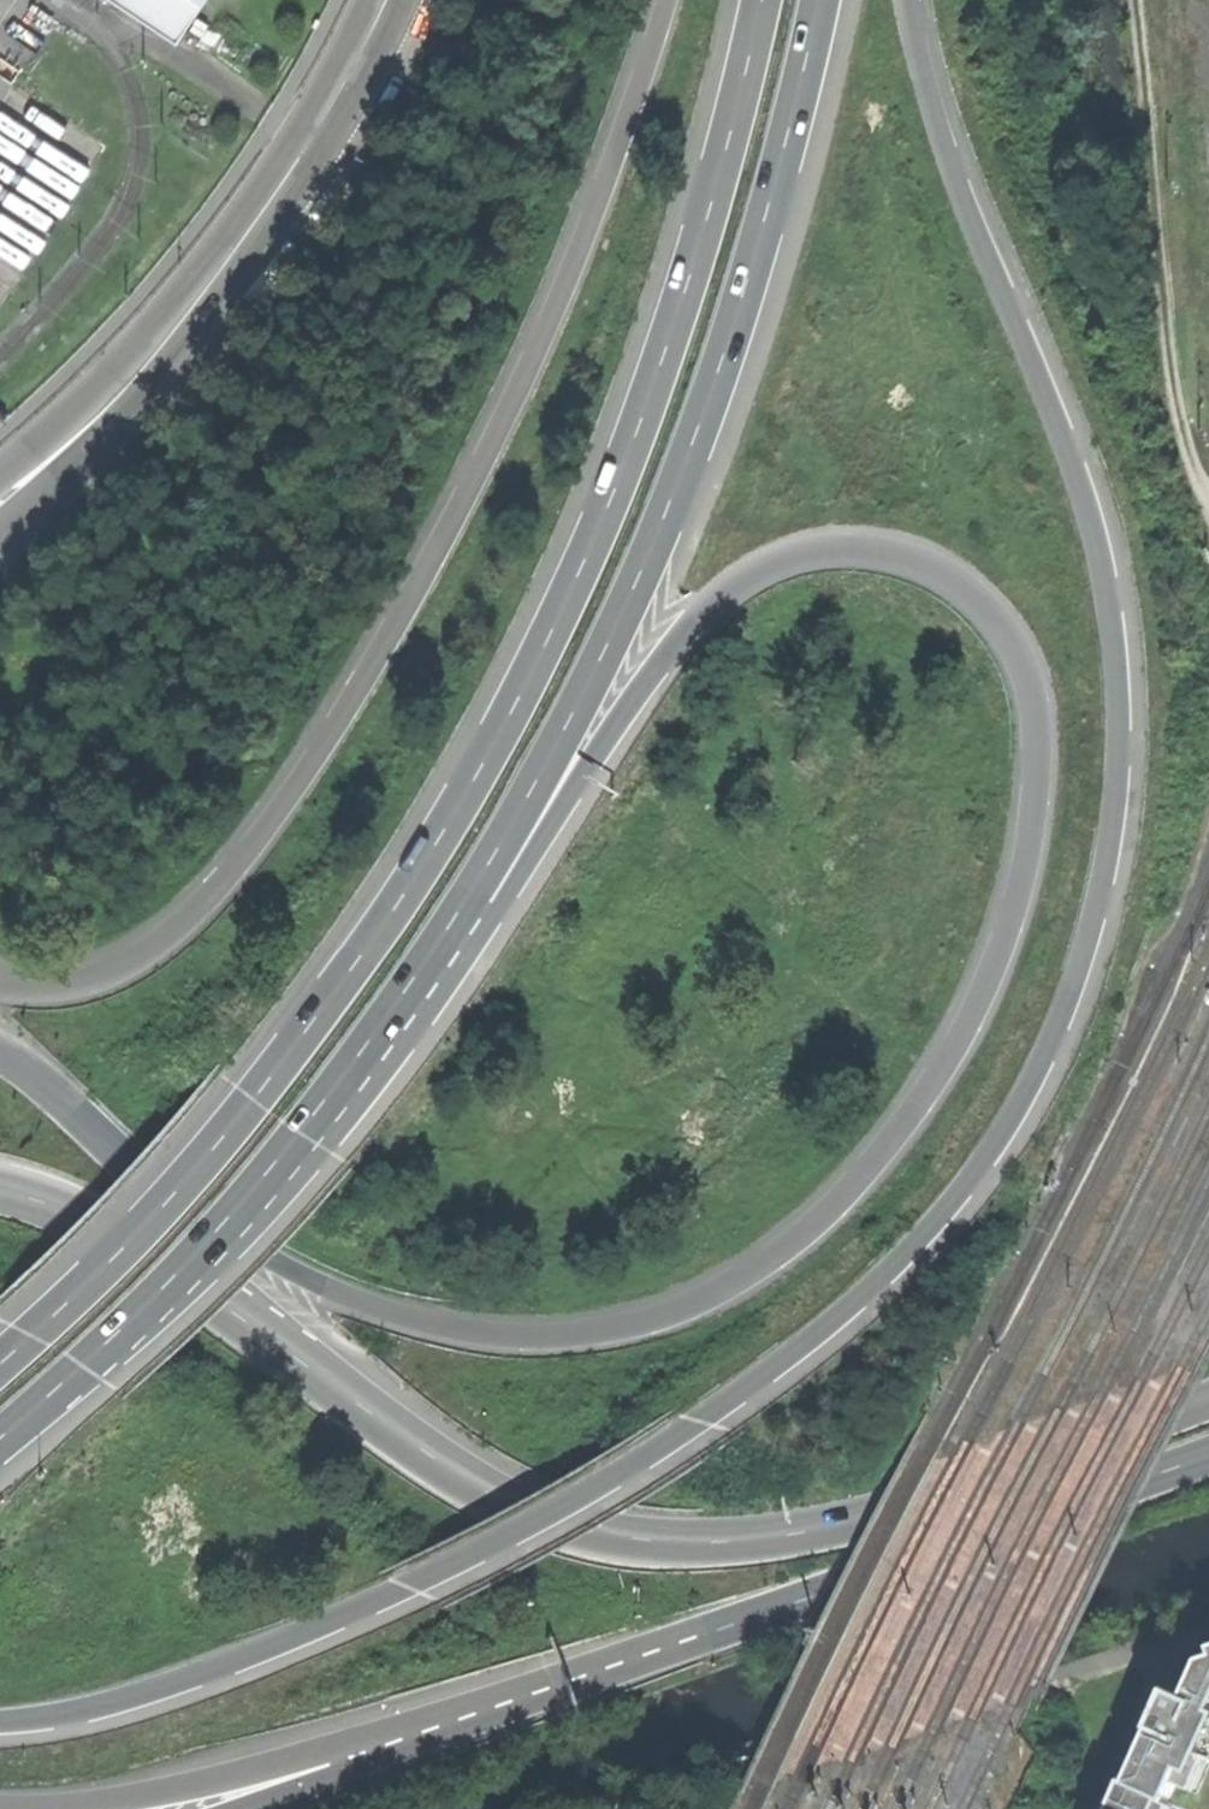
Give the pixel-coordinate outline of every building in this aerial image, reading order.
[(173,41),(200,0),(111,0),(173,41)] [(1185,1660),(1171,1690),(1171,1691),(1155,1727),(1131,1782),(1129,1782),(1116,1808),(1208,1808),(1208,1651),(1185,1660)]
